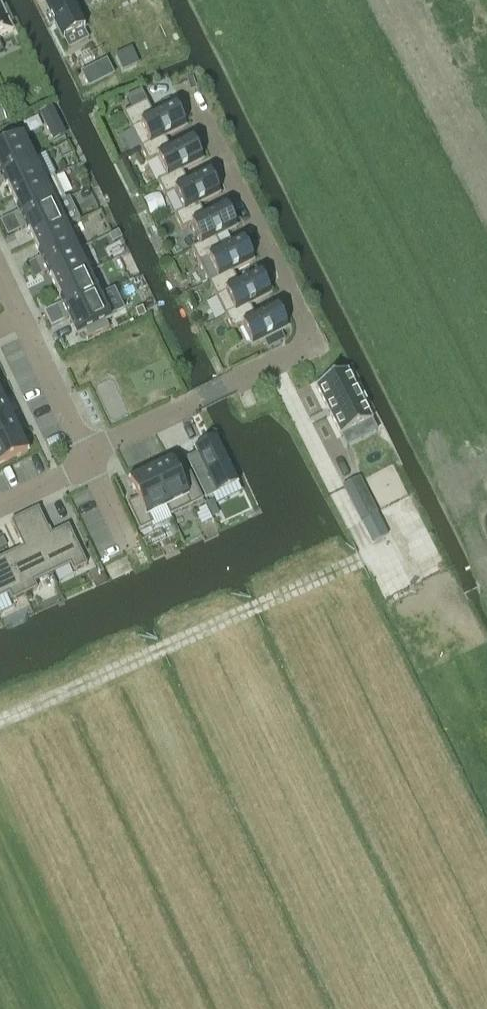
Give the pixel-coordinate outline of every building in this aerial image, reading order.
[(50,15),(46,17),(45,17),(44,17),(49,28),(51,27),(50,27),(55,25),(63,40),(83,30),(84,29),(69,0),(42,0),(50,15)] [(13,32),(9,24),(12,22),(5,8),(2,9),(0,5),(0,38),(13,32)] [(131,48),(115,55),(122,71),(138,64),(131,48)] [(88,88),(113,76),(106,61),(81,74),(88,88)] [(132,110),(146,102),(141,91),(126,99),(132,110)] [(22,101),(12,106),(17,117),(28,111),(22,101)] [(132,110),(123,114),(141,150),(165,138),(185,128),(174,106),(154,117),(146,102),(132,110)] [(52,108),(39,114),(53,143),(66,136),(52,108)] [(23,135),(17,137),(14,131),(0,137),(0,176),(34,158),(23,135)] [(171,150),(165,138),(141,150),(148,164),(157,159),(166,178),(157,183),(158,184),(182,172),(202,161),(191,140),(171,150)] [(34,158),(0,176),(0,184),(5,182),(12,197),(45,181),(34,158)] [(188,184),(182,172),(158,184),(164,196),(165,197),(167,196),(174,193),(175,196),(183,211),(174,216),(175,217),(199,205),(219,195),(208,174),(188,184)] [(54,177),(45,181),(12,197),(19,213),(13,216),(17,223),(56,205),(65,201),(54,177)] [(34,242),(66,226),(56,205),(17,223),(20,231),(27,228),(34,242)] [(205,217),(199,205),(175,217),(182,231),(191,226),(200,245),(191,250),(192,251),(216,239),(236,228),(225,207),(205,217)] [(4,229),(17,223),(13,216),(0,222),(4,229)] [(8,237),(20,231),(17,223),(4,229),(8,237)] [(77,249),(66,226),(34,242),(41,258),(35,261),(39,269),(77,249)] [(102,241),(110,258),(121,253),(112,236),(102,241)] [(222,251),(216,239),(192,251),(209,286),(233,273),(233,272),(253,262),(242,240),(222,251)] [(88,272),(77,249),(39,269),(42,276),(48,273),(56,288),(88,272)] [(99,294),(88,272),(56,288),(63,303),(57,307),(60,313),(99,294)] [(239,284),(233,273),(209,286),(226,318),(250,306),(270,295),(259,274),(239,284)] [(111,319),(99,294),(60,313),(60,314),(64,322),(70,318),(78,335),(84,331),(88,339),(109,329),(105,321),(111,319)] [(256,318),(250,306),(226,318),(233,332),(242,328),(252,347),(263,341),(280,332),(287,329),(276,308),(256,318)] [(57,307),(44,312),(48,320),(60,314),(60,313),(57,307)] [(60,314),(48,320),(51,328),(64,322),(60,314)] [(280,332),(263,341),(267,349),(284,340),(280,332)] [(345,373),(314,388),(340,438),(370,423),(345,373)] [(10,415),(1,397),(0,397),(0,420),(10,415)] [(19,433),(10,415),(0,420),(0,442),(19,433)] [(28,452),(19,433),(0,442),(0,466),(28,452)] [(187,460),(206,499),(237,484),(216,439),(195,450),(197,455),(187,460)] [(170,462),(150,471),(167,507),(166,507),(170,516),(201,501),(189,476),(179,481),(170,462)] [(128,505),(140,530),(151,525),(147,516),(166,507),(167,507),(150,471),(129,481),(139,500),(128,505)] [(373,514),(356,481),(344,487),(361,520),(373,514)] [(38,509),(24,516),(52,574),(70,566),(73,572),(87,566),(68,527),(50,535),(38,509)] [(23,548),(6,557),(24,595),(37,589),(34,583),(52,574),(24,516),(10,523),(23,548)] [(9,595),(12,601),(24,595),(6,557),(0,560),(0,599),(9,595)]
